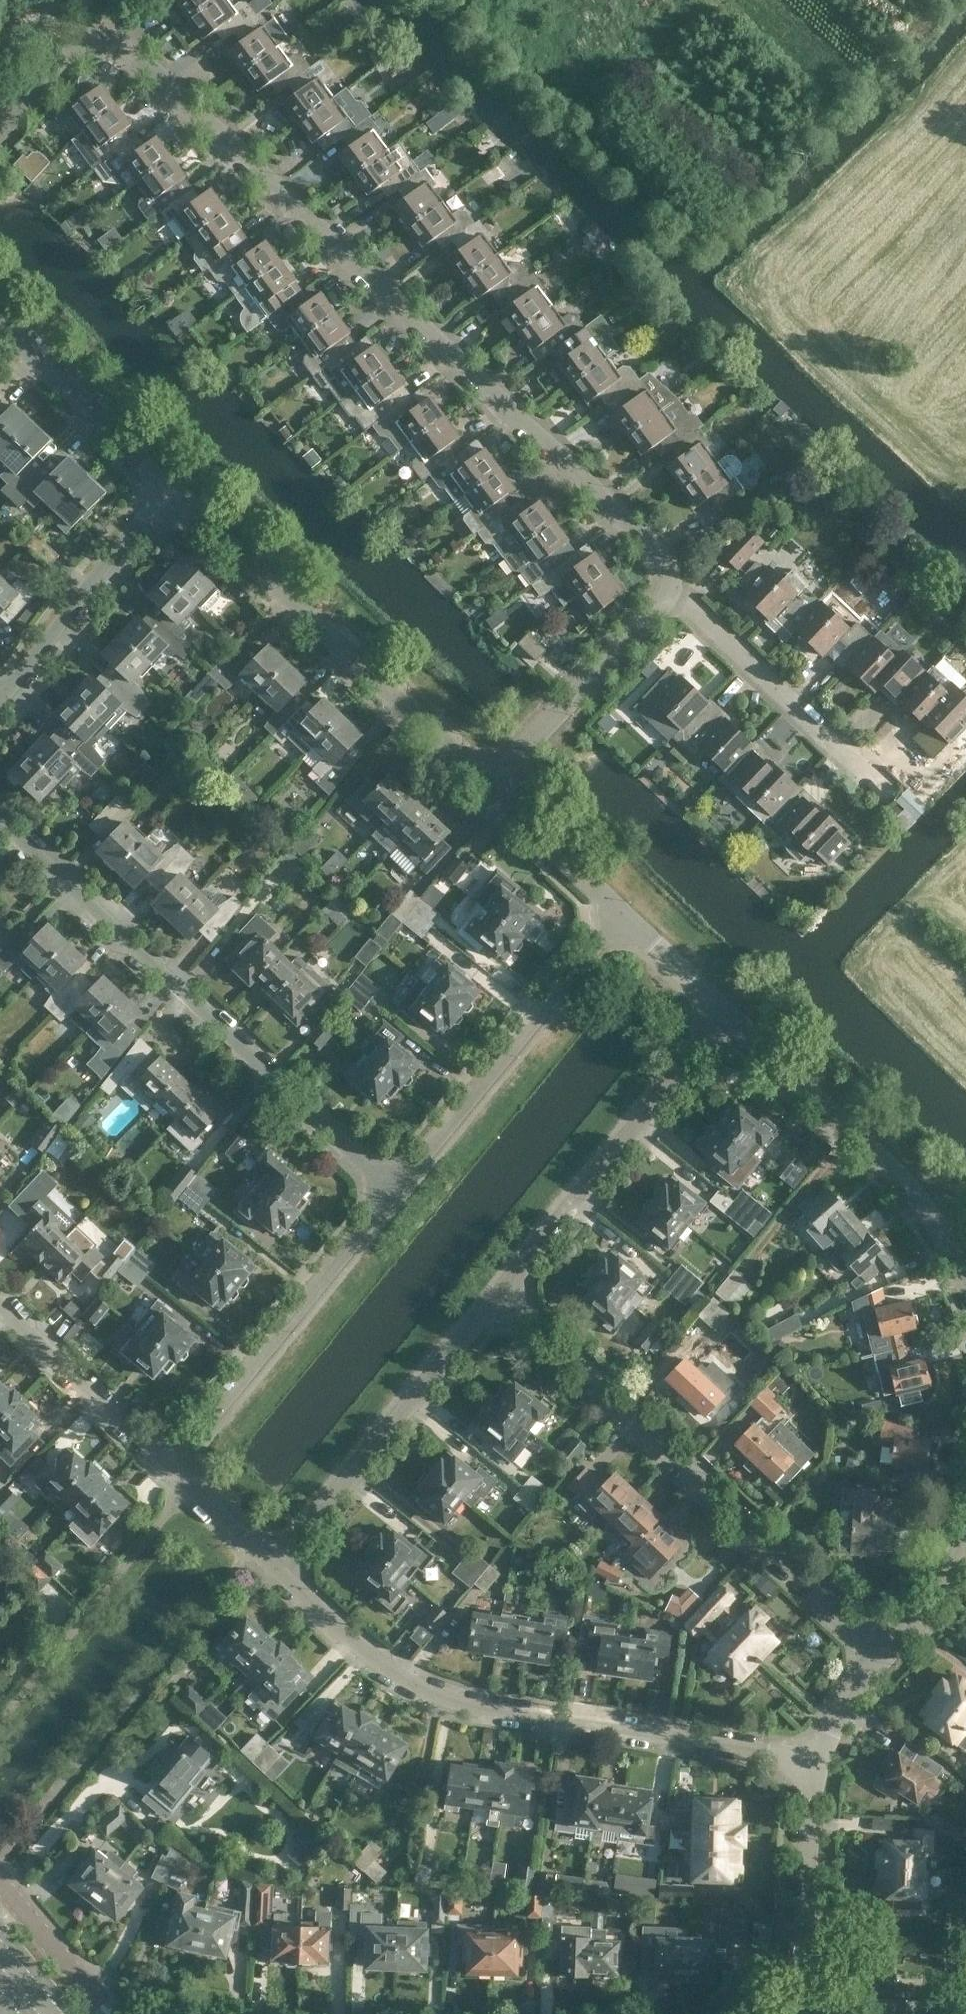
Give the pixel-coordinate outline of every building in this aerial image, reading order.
[(212,0),(175,0),(188,18),(212,0)] [(188,18),(204,38),(216,29),(223,38),(233,31),(259,11),(255,13),(246,1),(238,0),(232,4),(229,0),(212,0),(188,18)] [(233,31),(234,31),(241,41),(228,50),(244,70),(278,44),(288,37),(273,17),(267,21),(259,11),(233,31)] [(288,57),(278,44),(244,70),(259,90),(271,81),(278,91),(314,64),(313,63),(310,66),(301,54),(293,53),(288,57)] [(314,64),(278,91),(279,91),(289,84),(295,93),(283,102),(298,122),(333,96),(319,78),(323,76),(314,64)] [(82,130),(117,104),(89,67),(78,78),(77,86),(70,91),(70,96),(51,111),(58,121),(65,122),(72,117),(82,130)] [(333,143),(369,116),(368,115),(365,118),(356,106),(348,105),(343,109),(333,96),(298,122),(314,142),(326,133),(333,143)] [(94,167),(126,143),(119,134),(132,124),(117,104),(82,130),(91,143),(85,148),(84,154),(94,167)] [(369,116),(333,143),(343,135),(350,145),(338,154),(353,174),(387,148),(374,130),(378,128),(369,116)] [(144,146),(136,136),(126,143),(94,167),(103,180),(121,182),(126,189),(171,156),(156,137),(144,146)] [(397,187),(420,170),(411,158),(403,157),(397,161),(387,148),(353,174),(368,194),(380,185),(387,194),(397,187)] [(32,182),(51,162),(41,152),(32,152),(27,157),(24,154),(14,164),(32,182)] [(149,219),(180,196),(173,186),(186,176),(171,156),(126,189),(126,190),(138,181),(148,194),(141,199),(140,207),(149,219)] [(408,226),(443,200),(429,182),(433,180),(423,167),(420,170),(397,187),(398,188),(405,197),(393,206),(408,226)] [(188,237),(226,209),(211,188),(198,198),(191,188),(181,196),(180,196),(149,219),(150,220),(161,211),(168,221),(173,217),(188,237)] [(443,247),(479,220),(478,219),(475,222),(466,210),(458,209),(452,213),(443,200),(408,226),(423,246),(435,237),(443,247)] [(208,267),(235,248),(228,238),(241,228),(226,209),(188,237),(187,238),(196,250),(195,259),(204,271),(208,267)] [(463,278),(497,252),(484,235),(488,232),(479,220),(443,247),(453,240),(460,249),(448,258),(463,278)] [(235,294),(281,261),(266,241),(253,250),(246,240),(235,248),(208,267),(218,280),(227,282),(235,294)] [(498,299),(534,272),(533,271),(530,274),(521,262),(513,261),(507,265),(497,252),(463,278),(478,298),(490,289),(498,299)] [(281,261),(235,294),(245,308),(241,315),(241,319),(243,324),(248,332),(259,324),(269,317),(268,316),(290,300),(283,290),(296,281),(281,261)] [(534,272),(498,299),(508,292),(515,301),(503,311),(518,331),(552,305),(539,287),(543,284),(534,272)] [(301,292),(290,300),(268,316),(269,317),(278,329),(285,330),(292,326),(301,338),(336,312),(321,292),(308,302),(301,292)] [(562,317),(555,308),(552,305),(518,331),(527,343),(524,346),(536,361),(539,361),(552,351),(587,325),(586,325),(584,326),(575,314),(568,313),(562,317)] [(336,312),(301,338),(311,351),(305,356),(303,363),(313,376),(345,352),(338,342),(351,332),(336,312)] [(573,383),(607,357),(620,347),(608,332),(609,325),(600,313),(586,325),(587,325),(552,351),(553,352),(563,344),(570,353),(558,363),(573,383)] [(355,344),(345,352),(313,376),(314,377),(314,376),(317,381),(330,383),(343,400),(391,364),(376,345),(363,354),(355,344)] [(617,370),(607,357),(573,383),(587,402),(600,393),(607,403),(640,379),(630,367),(622,365),(617,370)] [(368,427),(400,403),(393,394),(406,384),(391,364),(343,400),(353,413),(359,415),(368,427)] [(649,372),(641,378),(640,379),(607,403),(608,404),(618,396),(625,405),(612,415),(627,434),(677,397),(649,372)] [(400,403),(368,427),(369,428),(373,425),(380,436),(389,438),(399,451),(445,416),(430,397),(418,406),(410,396),(400,403)] [(662,455),(698,428),(703,424),(695,413),(689,412),(677,397),(627,434),(642,454),(654,445),(662,455)] [(33,423),(15,405),(0,421),(0,458),(33,423)] [(445,416),(399,451),(411,443),(420,455),(414,460),(413,466),(423,480),(440,468),(440,467),(455,456),(448,447),(461,437),(445,416)] [(0,458),(17,475),(2,490),(12,500),(37,473),(29,465),(52,441),(33,423),(0,458)] [(682,487),(717,461),(703,444),(707,441),(698,428),(662,455),(662,456),(673,448),(680,458),(667,467),(682,487)] [(465,448),(455,456),(440,467),(440,468),(449,479),(453,476),(466,495),(500,469),(485,449),(473,459),(465,448)] [(717,461),(682,487),(697,507),(710,498),(717,508),(742,489),(733,477),(736,475),(739,472),(741,468),(740,464),(735,457),(732,456),(727,456),(723,458),(717,462),(717,461)] [(37,473),(12,500),(20,508),(27,501),(35,508),(43,499),(53,509),(87,475),(69,457),(46,481),(37,473)] [(475,533),(509,508),(502,499),(515,489),(500,469),(466,495),(476,508),(465,516),(465,519),(475,533)] [(87,475),(53,509),(54,510),(48,515),(67,534),(73,528),(106,493),(87,475)] [(505,558),(555,521),(540,501),(527,510),(519,500),(509,508),(475,533),(475,534),(479,531),(487,543),(495,544),(505,558)] [(532,584),(565,560),(558,550),(570,541),(555,521),(505,558),(515,571),(523,571),(532,584)] [(723,556),(738,571),(765,542),(750,528),(723,556)] [(51,567),(60,557),(33,532),(24,541),(51,567)] [(565,606),(575,599),(610,573),(595,553),(582,562),(575,552),(565,560),(532,584),(541,596),(545,596),(552,590),(565,606)] [(207,608),(216,598),(218,595),(218,591),(216,588),(184,557),(165,577),(194,605),(195,605),(197,607),(199,609),(203,609),(207,608)] [(767,570),(758,561),(737,583),(747,592),(744,595),(768,618),(765,621),(786,642),(797,631),(796,629),(822,602),(805,587),(808,584),(791,567),(781,578),(770,567),(767,570)] [(610,573),(575,599),(590,618),(625,592),(610,573)] [(189,651),(190,650),(197,643),(185,628),(191,621),(185,615),(194,605),(165,577),(147,596),(156,604),(148,612),(164,627),(189,651)] [(17,578),(9,587),(0,580),(0,618),(9,625),(41,589),(33,581),(26,586),(17,578)] [(796,629),(797,631),(823,655),(839,639),(847,647),(834,661),(844,670),(849,666),(848,665),(874,638),(858,622),(850,630),(822,602),(796,629)] [(156,635),(141,620),(138,617),(120,637),(149,664),(165,647),(184,657),(189,651),(164,627),(156,635)] [(900,701),(926,674),(910,657),(882,631),(875,639),(874,638),(848,665),(849,666),(875,691),(877,688),(896,706),(901,701),(900,701)] [(529,633),(519,644),(537,661),(547,651),(529,633)] [(103,672),(143,710),(150,703),(133,680),(149,664),(120,637),(102,655),(111,664),(103,672)] [(217,681),(251,645),(243,638),(209,674),(217,681)] [(260,692),(287,663),(269,646),(261,655),(251,645),(217,681),(224,688),(243,677),(260,692)] [(287,663),(260,692),(276,707),(264,726),(274,735),(306,700),(298,691),(307,681),(287,663)] [(901,701),(927,726),(929,723),(938,731),(931,739),(943,750),(965,726),(965,697),(954,686),(934,666),(927,674),(926,674),(900,701),(901,701)] [(679,730),(707,701),(681,676),(678,679),(669,670),(638,702),(655,718),(662,710),(681,728),(679,730)] [(73,696),(102,723),(109,729),(126,711),(136,717),(143,710),(103,672),(95,680),(91,676),(73,696)] [(56,731),(98,770),(104,763),(92,746),(109,729),(102,723),(73,696),(55,714),(64,723),(56,731)] [(316,746),(344,717),(324,698),(315,708),(306,700),(274,735),(283,744),(288,738),(307,755),(316,745),(316,746)] [(730,718),(709,698),(706,700),(707,701),(681,728),(679,730),(674,736),(699,760),(706,752),(726,771),(749,747),(750,747),(752,745),(752,744),(727,721),(730,718)] [(344,717),(316,746),(326,755),(317,764),(314,768),(323,776),(317,782),(331,794),(363,753),(354,744),(362,735),(344,717)] [(92,776),(98,770),(56,731),(49,738),(45,735),(28,754),(57,782),(57,781),(64,787),(80,769),(92,776)] [(749,747),(726,771),(719,779),(763,822),(771,814),(794,789),(795,790),(797,787),(772,763),(775,759),(756,741),(752,744),(752,745),(750,747),(749,747)] [(39,800),(57,782),(28,754),(10,773),(39,800)] [(409,796),(411,793),(395,776),(393,778),(390,775),(379,788),(368,778),(347,801),(369,820),(375,814),(384,822),(385,821),(409,796)] [(799,786),(797,787),(795,790),(794,789),(771,814),(763,822),(781,838),(783,835),(787,838),(785,841),(785,849),(788,855),(795,861),(802,863),(811,861),(812,863),(819,855),(828,864),(849,842),(839,833),(842,830),(815,805),(817,803),(799,786)] [(97,834),(131,799),(123,791),(89,826),(97,834)] [(409,796),(385,821),(396,831),(394,832),(403,840),(427,815),(430,812),(411,793),(409,796)] [(131,799),(97,834),(106,842),(97,851),(116,869),(143,840),(127,825),(139,807),(131,799)] [(427,815),(403,840),(404,841),(399,845),(420,864),(450,832),(430,812),(427,815)] [(292,847),(302,857),(320,835),(309,826),(292,847)] [(152,886),(186,851),(179,844),(161,856),(143,840),(116,869),(135,887),(143,878),(152,886)] [(281,877),(297,857),(286,848),(270,868),(281,877)] [(172,922),(199,893),(182,877),(195,859),(186,851),(152,886),(161,894),(152,904),(172,922)] [(297,857),(281,877),(291,885),(306,865),(297,857)] [(455,883),(469,866),(459,857),(445,874),(455,883)] [(492,913),(523,939),(524,939),(522,937),(531,927),(524,921),(532,913),(498,884),(490,893),(495,897),(485,908),(491,914),(492,913)] [(376,931),(386,941),(403,921),(404,921),(413,911),(424,897),(412,887),(392,913),(376,931)] [(199,893),(172,922),(191,940),(199,931),(212,943),(242,904),(234,896),(216,908),(199,893)] [(413,911),(432,927),(444,913),(424,897),(413,911)] [(424,937),(432,927),(413,911),(404,921),(424,937)] [(492,913),(491,914),(482,925),(472,916),(464,926),(503,959),(511,950),(513,952),(514,950),(518,951),(523,945),(522,941),(523,939),(492,913)] [(250,984),(251,982),(279,954),(268,943),(277,934),(257,915),(241,932),(247,938),(236,950),(245,957),(234,969),(250,984)] [(31,926),(22,917),(0,939),(0,958),(31,926)] [(48,925),(39,933),(31,926),(0,958),(0,971),(1,972),(15,962),(32,978),(38,972),(66,943),(48,925)] [(365,967),(386,941),(376,931),(354,957),(365,967)] [(52,1014),(86,978),(77,970),(85,961),(66,943),(38,972),(55,988),(44,1006),(52,1014)] [(290,964),(279,954),(251,982),(263,994),(266,991),(273,997),(305,964),(297,956),(290,964)] [(451,968),(444,962),(438,957),(420,978),(431,987),(430,987),(462,1013),(464,1011),(469,1012),(472,1007),(472,1002),(474,1000),(472,998),(478,990),(463,978),(467,973),(455,963),(451,968)] [(305,964),(273,997),(280,1004),(277,1007),(291,1021),(302,1010),(300,1009),(303,1006),(311,1013),(328,996),(327,996),(332,991),(313,973),(314,972),(305,964)] [(352,984),(371,1000),(379,989),(361,973),(352,984)] [(86,978),(52,1014),(59,1021),(77,1008),(94,1024),(121,996),(103,978),(94,987),(86,978)] [(461,1015),(462,1013),(430,987),(420,979),(397,1006),(419,1025),(425,1018),(443,1033),(450,1024),(452,1026),(453,1025),(458,1024),(462,1019),(461,1015)] [(371,1000),(354,986),(345,997),(362,1010),(371,1000)] [(121,996),(94,1024),(86,1032),(103,1048),(88,1065),(102,1078),(140,1031),(132,1022),(140,1014),(121,996)] [(320,1048),(334,1031),(323,1022),(309,1040),(320,1048)] [(374,1044),(365,1056),(402,1087),(404,1085),(409,1085),(413,1080),(412,1076),(414,1074),(412,1072),(418,1064),(395,1044),(401,1036),(384,1022),(370,1040),(374,1044)] [(135,1045),(101,1086),(110,1094),(128,1074),(157,1101),(181,1076),(154,1050),(143,1061),(140,1059),(145,1054),(135,1045)] [(351,1063),(343,1072),(377,1101),(385,1092),(391,1098),(401,1086),(365,1056),(356,1067),(351,1063)] [(176,1120),(202,1091),(197,1086),(194,1089),(181,1076),(157,1101),(176,1120)] [(15,1108),(26,1096),(17,1088),(6,1099),(15,1108)] [(176,1120),(167,1128),(191,1151),(201,1141),(197,1137),(215,1118),(221,1124),(232,1112),(212,1093),(208,1097),(202,1091),(176,1120)] [(717,1126),(753,1156),(762,1145),(766,1147),(773,1138),(740,1110),(732,1119),(726,1114),(717,1126)] [(83,1117),(73,1128),(83,1136),(93,1125),(83,1117)] [(45,1151),(62,1131),(52,1121),(34,1144),(45,1151)] [(753,1156),(717,1126),(715,1124),(713,1126),(709,1126),(704,1131),(705,1135),(703,1137),(705,1139),(698,1147),(732,1176),(741,1166),(737,1162),(746,1151),(753,1156)] [(232,1156),(245,1140),(235,1132),(221,1148),(232,1156)] [(261,1184),(299,1215),(299,1214),(298,1213),(307,1201),(301,1196),(308,1187),(285,1167),(288,1163),(272,1149),(251,1175),(261,1184)] [(795,1190),(810,1171),(789,1153),(773,1172),(784,1181),(795,1190)] [(188,1185),(197,1174),(187,1165),(166,1191),(176,1199),(177,1198),(188,1185)] [(188,1185),(208,1202),(218,1191),(197,1174),(188,1185)] [(707,1207),(673,1178),(666,1187),(664,1186),(662,1188),(658,1188),(654,1193),(655,1197),(653,1199),(685,1225),(695,1213),(699,1217),(707,1207)] [(288,1228),(299,1215),(261,1184),(252,1195),(250,1193),(236,1210),(251,1222),(256,1215),(279,1235),(286,1226),(288,1228)] [(198,1215),(208,1202),(188,1185),(177,1198),(198,1215)] [(837,1239),(856,1222),(827,1189),(817,1198),(814,1195),(799,1208),(814,1225),(809,1229),(816,1238),(827,1228),(837,1239)] [(734,1203),(757,1221),(767,1208),(744,1190),(734,1203)] [(762,1225),(757,1221),(734,1203),(720,1191),(711,1202),(748,1232),(749,1231),(755,1235),(762,1225)] [(37,1225),(17,1247),(27,1256),(31,1253),(42,1263),(68,1235),(60,1228),(64,1224),(51,1212),(54,1209),(44,1199),(27,1217),(37,1225)] [(644,1214),(638,1221),(672,1250),(680,1240),(676,1236),(685,1225),(653,1199),(652,1200),(648,1200),(643,1205),(644,1210),(642,1212),(644,1214)] [(856,1222),(837,1239),(845,1248),(841,1252),(839,1250),(829,1259),(840,1272),(845,1272),(851,1266),(866,1283),(880,1270),(884,1274),(894,1265),(856,1222)] [(45,1260),(42,1263),(63,1283),(75,1270),(80,1275),(100,1254),(74,1229),(68,1235),(45,1260)] [(206,1262),(239,1289),(249,1276),(247,1275),(254,1266),(214,1232),(196,1254),(206,1262)] [(127,1259),(148,1276),(157,1265),(137,1247),(127,1259)] [(117,1271),(124,1263),(112,1253),(96,1273),(108,1282),(117,1271)] [(592,1273),(635,1309),(653,1287),(612,1253),(605,1261),(603,1260),(601,1262),(597,1262),(592,1267),(593,1271),(592,1273)] [(137,1288),(148,1276),(127,1259),(124,1263),(117,1271),(137,1288)] [(228,1301),(239,1289),(206,1262),(197,1273),(190,1268),(188,1271),(186,1270),(183,1274),(180,1271),(174,1278),(192,1293),(195,1289),(219,1308),(226,1300),(228,1301)] [(672,1277),(703,1302),(705,1299),(697,1293),(707,1281),(684,1262),(672,1277)] [(735,1269),(719,1289),(730,1298),(728,1301),(737,1308),(756,1285),(735,1269)] [(613,1335),(635,1309),(592,1273),(591,1274),(594,1276),(584,1287),(591,1293),(584,1300),(607,1319),(602,1326),(613,1335)] [(700,1306),(703,1302),(672,1277),(664,1286),(687,1305),(692,1300),(700,1306)] [(881,1288),(853,1302),(856,1316),(864,1314),(874,1355),(908,1347),(904,1331),(916,1328),(910,1301),(886,1307),(881,1288)] [(733,1311),(716,1296),(700,1315),(717,1329),(733,1311)] [(95,1324),(109,1308),(98,1299),(84,1315),(95,1324)] [(178,1363),(179,1362),(189,1350),(187,1348),(194,1339),(170,1320),(174,1315),(156,1300),(134,1326),(140,1331),(178,1363)] [(744,1321),(736,1313),(731,1319),(739,1327),(744,1321)] [(780,1341),(805,1327),(798,1314),(770,1329),(777,1342),(780,1341)] [(649,1350),(658,1358),(673,1340),(652,1323),(636,1342),(648,1352),(649,1350)] [(177,1363),(178,1363),(140,1331),(131,1343),(123,1341),(116,1343),(109,1350),(125,1363),(130,1357),(153,1376),(160,1369),(165,1374),(175,1362),(177,1363)] [(785,1350),(785,1344),(780,1341),(777,1342),(775,1343),(774,1349),(779,1353),(785,1350)] [(908,1347),(886,1352),(890,1368),(889,1368),(896,1395),(931,1386),(924,1359),(911,1362),(908,1347)] [(704,1415),(723,1395),(685,1359),(666,1379),(704,1415)] [(784,1394),(795,1383),(782,1370),(771,1381),(775,1386),(784,1394)] [(1,1385),(0,1386),(0,1424),(20,1403),(20,1404),(23,1401),(15,1393),(12,1396),(1,1385)] [(540,1404),(516,1385),(509,1394),(503,1389),(493,1400),(491,1398),(490,1399),(529,1430),(538,1419),(542,1422),(554,1407),(544,1398),(540,1404)] [(770,1422),(783,1408),(772,1398),(774,1396),(765,1387),(750,1403),(770,1422)] [(528,1431),(529,1430),(490,1399),(480,1411),(483,1413),(476,1422),(509,1450),(518,1440),(513,1436),(522,1426),(528,1431)] [(20,1404),(20,1403),(0,1424),(0,1437),(3,1440),(0,1444),(0,1445),(9,1454),(39,1422),(20,1404)] [(928,1467),(931,1441),(917,1440),(918,1427),(882,1422),(879,1440),(894,1442),(892,1464),(906,1466),(907,1464),(928,1467)] [(814,1457),(780,1424),(767,1437),(754,1425),(735,1444),(782,1490),(814,1457)] [(571,1462),(585,1445),(574,1437),(561,1453),(571,1462)] [(845,1447),(834,1447),(834,1452),(831,1452),(832,1464),(844,1463),(843,1452),(845,1452),(845,1447)] [(88,1469),(87,1468),(69,1451),(39,1482),(48,1491),(52,1487),(61,1496),(62,1497),(88,1469)] [(430,1473),(462,1499),(471,1489),(475,1491),(483,1481),(449,1454),(442,1462),(440,1460),(430,1473)] [(849,1459),(846,1467),(859,1471),(862,1463),(849,1459)] [(62,1497),(61,1496),(57,1500),(66,1509),(70,1505),(79,1513),(81,1515),(107,1487),(96,1477),(99,1473),(90,1465),(87,1468),(88,1469),(62,1497)] [(612,1521),(637,1494),(615,1474),(603,1487),(585,1470),(570,1486),(597,1512),(600,1509),(612,1521)] [(13,1502),(32,1482),(22,1473),(3,1493),(0,1496),(0,1516),(13,1502)] [(453,1511),(462,1499),(430,1473),(419,1486),(421,1488),(414,1497),(447,1525),(456,1514),(453,1511)] [(521,1486),(540,1502),(550,1490),(531,1474),(521,1486)] [(847,1501),(840,1501),(838,1537),(852,1538),(851,1553),(865,1554),(866,1547),(892,1548),(894,1516),(870,1515),(872,1490),(868,1490),(868,1483),(855,1482),(855,1489),(848,1489),(847,1501)] [(531,1513),(540,1502),(521,1486),(512,1497),(531,1513)] [(126,1516),(127,1515),(127,1513),(128,1512),(127,1510),(127,1509),(126,1508),(125,1507),(126,1505),(107,1487),(81,1515),(79,1513),(75,1518),(77,1519),(70,1527),(78,1535),(89,1523),(100,1533),(115,1517),(116,1518),(117,1518),(118,1519),(120,1520),(121,1520),(122,1520),(123,1519),(125,1518),(126,1517),(126,1516)] [(656,1522),(661,1517),(637,1494),(612,1521),(605,1527),(617,1539),(624,1532),(634,1541),(635,1542),(655,1522),(656,1522)] [(679,1545),(656,1522),(655,1522),(635,1542),(634,1541),(628,1547),(654,1572),(679,1545)] [(368,1548),(370,1550),(400,1574),(409,1563),(413,1566),(422,1555),(388,1528),(381,1537),(378,1535),(368,1548)] [(20,1540),(29,1549),(39,1538),(30,1530),(20,1540)] [(479,1576),(488,1565),(469,1549),(460,1561),(479,1576)] [(398,1612),(410,1597),(403,1592),(411,1582),(400,1574),(370,1550),(361,1561),(367,1566),(359,1576),(382,1594),(379,1597),(398,1612)] [(53,1576),(62,1567),(45,1551),(36,1560),(53,1576)] [(605,1578),(611,1566),(600,1560),(594,1573),(605,1578)] [(473,1583),(479,1576),(460,1561),(450,1572),(469,1588),(473,1583)] [(39,1589),(49,1578),(32,1563),(22,1574),(39,1589)] [(488,1565),(479,1576),(473,1583),(484,1592),(499,1574),(488,1565)] [(611,1566),(605,1578),(616,1583),(622,1571),(611,1566)] [(762,1574),(753,1583),(767,1596),(775,1587),(762,1574)] [(505,1586),(503,1601),(516,1603),(518,1588),(505,1586)] [(722,1586),(702,1606),(761,1662),(763,1660),(759,1657),(764,1651),(766,1653),(778,1638),(762,1625),(768,1618),(753,1605),(741,1620),(727,1606),(734,1599),(733,1598),(733,1597),(722,1586)] [(666,1606),(677,1616),(695,1597),(684,1587),(666,1606)] [(421,1646),(434,1630),(448,1613),(438,1604),(410,1637),(421,1646)] [(702,1606),(683,1627),(696,1638),(702,1630),(718,1644),(705,1659),(719,1671),(725,1665),(741,1680),(752,1667),(751,1666),(755,1661),(759,1664),(761,1662),(702,1606)] [(494,1653),(501,1613),(489,1611),(488,1616),(473,1613),(470,1630),(461,1629),(458,1645),(467,1646),(467,1649),(494,1653)] [(513,1615),(501,1613),(494,1653),(521,1658),(527,1622),(512,1620),(513,1615)] [(527,1622),(521,1658),(548,1662),(552,1637),(565,1639),(569,1618),(545,1614),(543,1625),(527,1622)] [(236,1669),(266,1636),(246,1619),(245,1620),(243,1619),(242,1618),(240,1618),(239,1618),(237,1619),(236,1619),(236,1620),(234,1621),(234,1622),(233,1623),(232,1625),(232,1626),(232,1627),(233,1628),(233,1629),(235,1631),(212,1656),(232,1674),(236,1669)] [(624,1674),(630,1639),(615,1637),(616,1626),(592,1622),(589,1643),(602,1645),(598,1670),(624,1674)] [(630,1639),(624,1674),(651,1679),(655,1653),(667,1655),(670,1635),(647,1631),(645,1642),(630,1639)] [(266,1636),(236,1669),(238,1671),(242,1667),(251,1676),(247,1679),(257,1688),(261,1684),(260,1683),(286,1654),(287,1655),(290,1652),(281,1643),(278,1647),(266,1636)] [(306,1673),(287,1655),(286,1654),(260,1683),(261,1684),(270,1693),(267,1697),(276,1706),(306,1673)] [(965,1717),(965,1683),(956,1675),(949,1684),(942,1680),(934,1691),(936,1693),(936,1694),(965,1717)] [(194,1712),(205,1701),(187,1684),(176,1695),(194,1712)] [(936,1694),(921,1713),(928,1719),(926,1720),(965,1750),(965,1748),(965,1717),(936,1694)] [(338,1756),(362,1714),(361,1713),(358,1717),(337,1704),(315,1743),(325,1749),(328,1744),(340,1750),(337,1755),(338,1756)] [(218,1706),(208,1717),(217,1726),(228,1715),(218,1706)] [(351,1757),(363,1764),(383,1731),(368,1722),(370,1718),(362,1714),(338,1756),(348,1762),(351,1757)] [(363,1764),(356,1776),(379,1789),(397,1758),(398,1758),(400,1759),(401,1759),(402,1758),(404,1758),(405,1757),(406,1756),(407,1755),(407,1754),(407,1753),(408,1752),(407,1751),(407,1749),(406,1748),(405,1746),(404,1745),(405,1743),(383,1731),(363,1764)] [(254,1761),(270,1745),(260,1735),(244,1752),(254,1761)] [(199,1767),(207,1756),(187,1741),(180,1749),(173,1744),(149,1773),(174,1793),(175,1792),(180,1796),(191,1782),(186,1778),(197,1765),(199,1767)] [(270,1745),(254,1761),(264,1770),(280,1754),(270,1745)] [(932,1793),(940,1781),(892,1750),(884,1763),(891,1768),(878,1787),(894,1798),(900,1790),(917,1801),(925,1788),(932,1793)] [(474,1805),(480,1765),(465,1763),(464,1766),(452,1765),(446,1808),(458,1809),(459,1803),(474,1805)] [(501,1811),(507,1767),(495,1766),(495,1767),(480,1765),(474,1805),(489,1807),(487,1822),(498,1824),(500,1811),(501,1811)] [(516,1768),(507,1767),(499,1823),(513,1825),(515,1811),(528,1813),(531,1786),(538,1787),(540,1771),(534,1770),(534,1768),(516,1765),(516,1768)] [(592,1830),(599,1780),(573,1775),(568,1808),(558,1806),(556,1820),(558,1820),(557,1829),(575,1832),(574,1838),(589,1841),(591,1830),(592,1830)] [(618,1839),(626,1785),(610,1783),(610,1781),(599,1780),(592,1830),(591,1830),(589,1841),(601,1842),(602,1840),(618,1842),(618,1839)] [(652,1844),(655,1827),(647,1826),(652,1792),(640,1790),(640,1788),(626,1785),(618,1839),(652,1844)] [(170,1821),(149,1798),(133,1812),(155,1835),(170,1821)] [(313,1799),(305,1813),(315,1819),(324,1806),(313,1799)] [(738,1827),(738,1826),(738,1800),(695,1799),(694,1809),(670,1809),(670,1826),(694,1826),(738,1827)] [(121,1804),(97,1824),(108,1836),(130,1816),(121,1804)] [(693,1851),(737,1852),(737,1844),(743,1845),(744,1826),(738,1826),(738,1827),(694,1826),(693,1851)] [(882,1867),(882,1869),(923,1870),(924,1854),(933,1855),(934,1830),(913,1828),(912,1843),(885,1841),(885,1853),(878,1852),(878,1867),(882,1867)] [(496,1840),(483,1838),(480,1859),(493,1861),(496,1840)] [(352,1860),(376,1883),(386,1872),(374,1861),(380,1855),(368,1843),(352,1860)] [(165,1883),(182,1848),(173,1844),(168,1855),(164,1853),(152,1877),(165,1883)] [(182,1848),(165,1883),(180,1890),(191,1866),(187,1864),(192,1853),(182,1848)] [(92,1905),(117,1871),(124,1862),(110,1852),(107,1856),(98,1850),(89,1862),(86,1860),(77,1873),(79,1874),(75,1879),(75,1880),(74,1881),(74,1882),(74,1883),(75,1885),(76,1886),(82,1891),(81,1896),(92,1905)] [(737,1862),(737,1852),(693,1851),(693,1853),(685,1852),(685,1858),(689,1866),(693,1866),(693,1880),(740,1881),(741,1862),(737,1862)] [(462,1890),(463,1888),(463,1882),(431,1878),(433,1864),(417,1861),(414,1884),(462,1890)] [(125,1910),(134,1898),(133,1896),(142,1884),(133,1877),(137,1872),(124,1862),(117,1871),(92,1905),(101,1911),(107,1910),(113,1915),(115,1915),(116,1915),(118,1915),(120,1914),(124,1909),(125,1910)] [(520,1863),(517,1886),(533,1888),(536,1866),(520,1863)] [(930,1870),(923,1870),(882,1869),(880,1892),(890,1893),(890,1895),(892,1896),(891,1911),(923,1913),(924,1897),(925,1884),(929,1884),(930,1870)] [(536,1892),(551,1895),(554,1873),(539,1871),(536,1892)] [(463,1882),(463,1888),(485,1891),(488,1877),(465,1874),(463,1882)] [(644,1875),(640,1899),(656,1899),(659,1877),(644,1875)] [(253,1922),(254,1882),(240,1877),(239,1901),(228,1899),(225,1911),(222,1911),(221,1915),(206,1912),(198,1943),(196,1953),(208,1955),(211,1952),(219,1954),(220,1954),(221,1954),(222,1954),(222,1953),(224,1952),(224,1951),(226,1944),(229,1944),(232,1929),(230,1929),(233,1915),(238,1916),(239,1920),(253,1922)] [(299,1959),(301,1920),(289,1920),(290,1913),(274,1912),(275,1883),(254,1882),(253,1922),(252,1926),(273,1927),(271,1962),(299,1963),(299,1959)] [(660,1899),(694,1901),(695,1884),(661,1882),(660,1899)] [(351,1909),(352,1886),(338,1886),(337,1909),(351,1909)] [(352,1886),(351,1909),(367,1910),(367,1900),(372,1900),(373,1887),(352,1886)] [(448,1912),(449,1890),(434,1890),(432,1921),(447,1922),(448,1912)] [(449,1890),(448,1912),(464,1913),(465,1891),(449,1890)] [(544,1895),(535,1894),(528,1894),(527,1916),(543,1917),(544,1895)] [(198,1943),(206,1912),(190,1908),(191,1904),(179,1901),(176,1916),(173,1916),(169,1931),(172,1932),(170,1939),(171,1940),(171,1941),(172,1942),(173,1943),(182,1946),(183,1950),(196,1953),(198,1943)] [(591,1937),(589,1977),(590,1977),(590,1973),(616,1974),(617,1943),(604,1943),(605,1929),(604,1929),(604,1911),(592,1911),(591,1937)] [(326,1965),(329,1915),(317,1915),(316,1919),(301,1918),(301,1920),(299,1959),(299,1963),(326,1965)] [(427,1928),(427,1917),(416,1916),(416,1924),(398,1923),(398,1931),(396,1970),(409,1971),(410,1968),(423,1969),(423,1957),(426,1957),(426,1943),(424,1943),(425,1928),(427,1928)] [(558,1918),(543,1917),(541,1962),(556,1963),(558,1918)] [(736,1918),(723,1917),(722,1942),(735,1942),(736,1918)] [(755,1943),(773,1944),(773,1920),(756,1920),(756,1930),(762,1930),(762,1935),(755,1935),(755,1943)] [(492,1974),(493,1931),(480,1931),(480,1923),(466,1923),(464,1962),(467,1962),(467,1973),(492,1974)] [(507,1932),(493,1931),(492,1974),(517,1975),(517,1964),(520,1964),(521,1925),(507,1924),(507,1932)] [(396,1970),(398,1931),(382,1931),(382,1926),(370,1925),(369,1940),(366,1940),(366,1954),(369,1955),(368,1966),(379,1967),(381,1970),(396,1970)] [(589,1977),(591,1937),(575,1936),(575,1929),(562,1929),(560,1976),(589,1977)] [(684,1982),(686,1941),(671,1940),(671,1930),(653,1929),(653,1939),(658,1940),(656,1978),(668,1978),(668,1981),(684,1982)] [(686,1941),(684,1982),(699,1983),(699,1980),(711,1980),(713,1942),(686,1941)] [(872,1972),(871,2000),(883,2000),(883,2010),(879,2010),(877,2013),(928,2013),(928,2002),(915,2002),(915,1988),(895,1987),(895,2001),(894,2001),(895,1973),(872,1972)]
